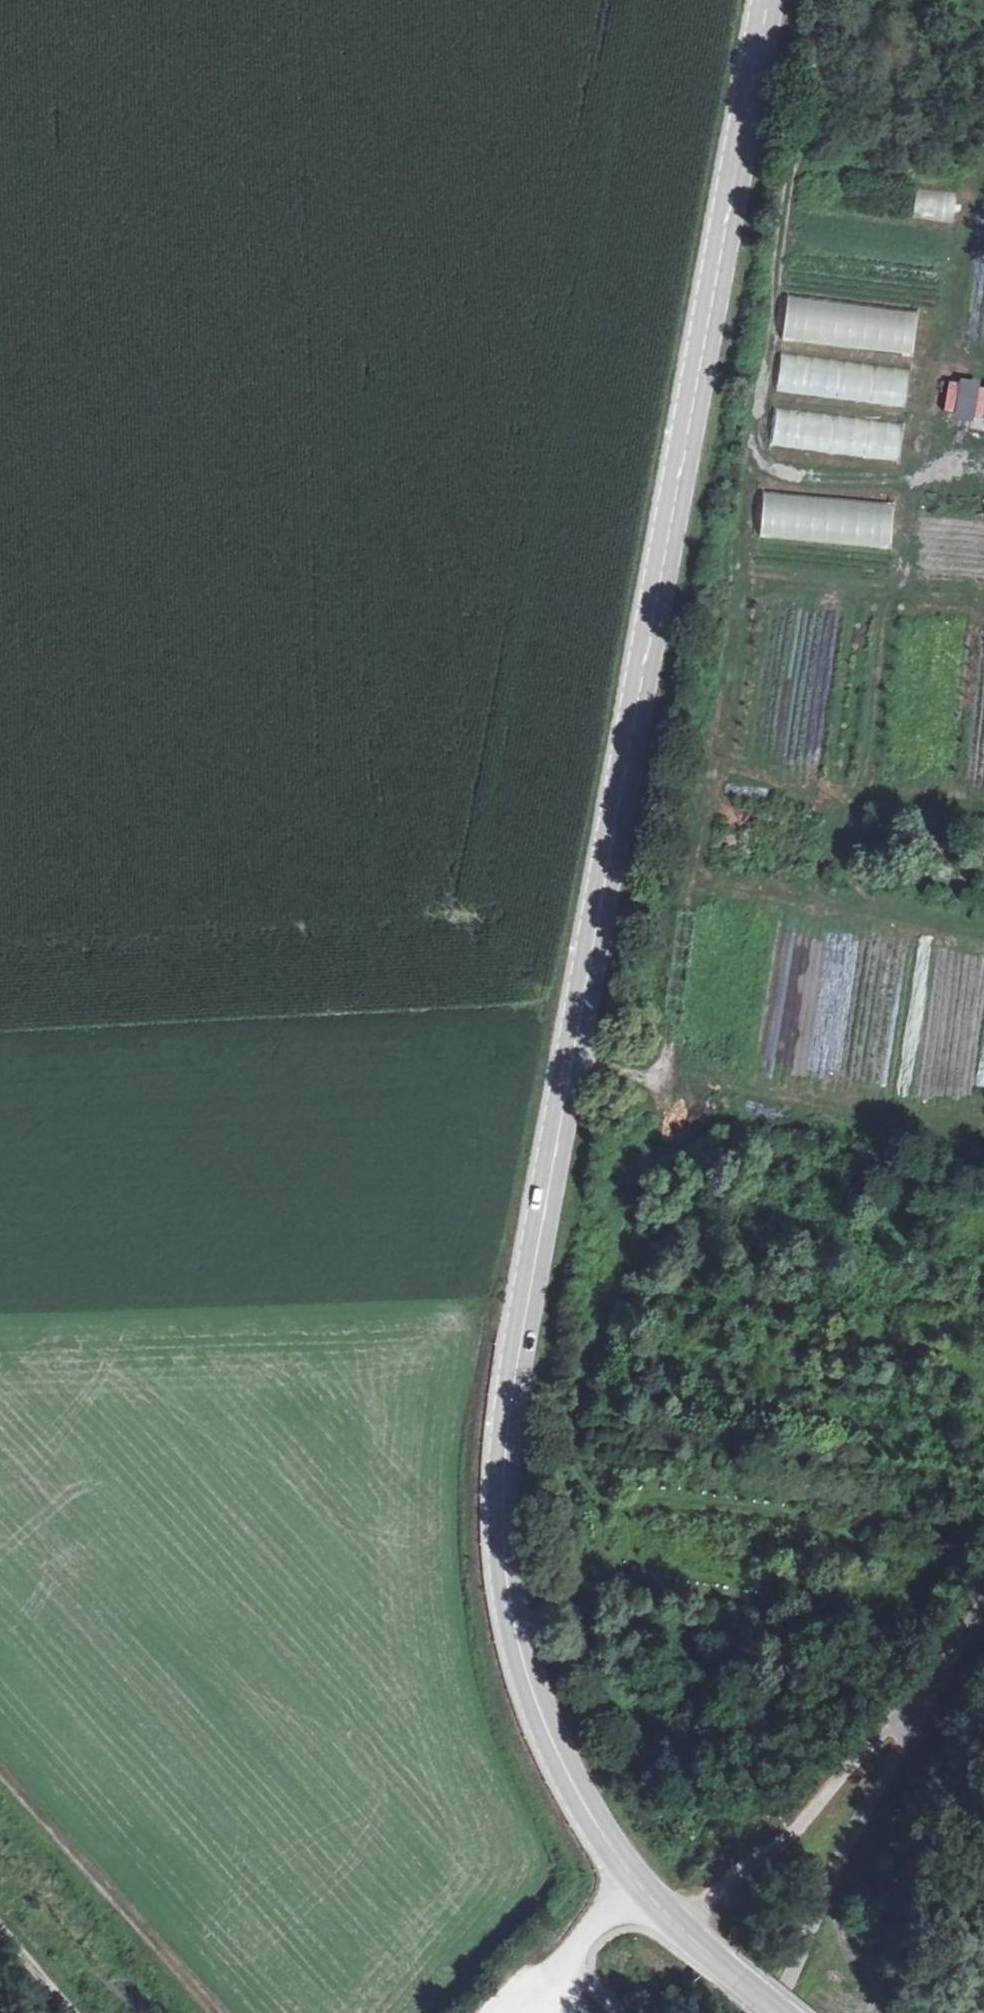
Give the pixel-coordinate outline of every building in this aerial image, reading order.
[(914,352),(917,307),(785,299),(782,344),(914,352)] [(906,407),(910,369),(780,354),(775,392),(906,407)] [(943,418),(983,421),(983,383),(946,380),(943,418)] [(899,461),(903,424),(775,409),(771,447),(899,461)] [(762,492),(758,537),(890,549),(894,503),(762,492)]
